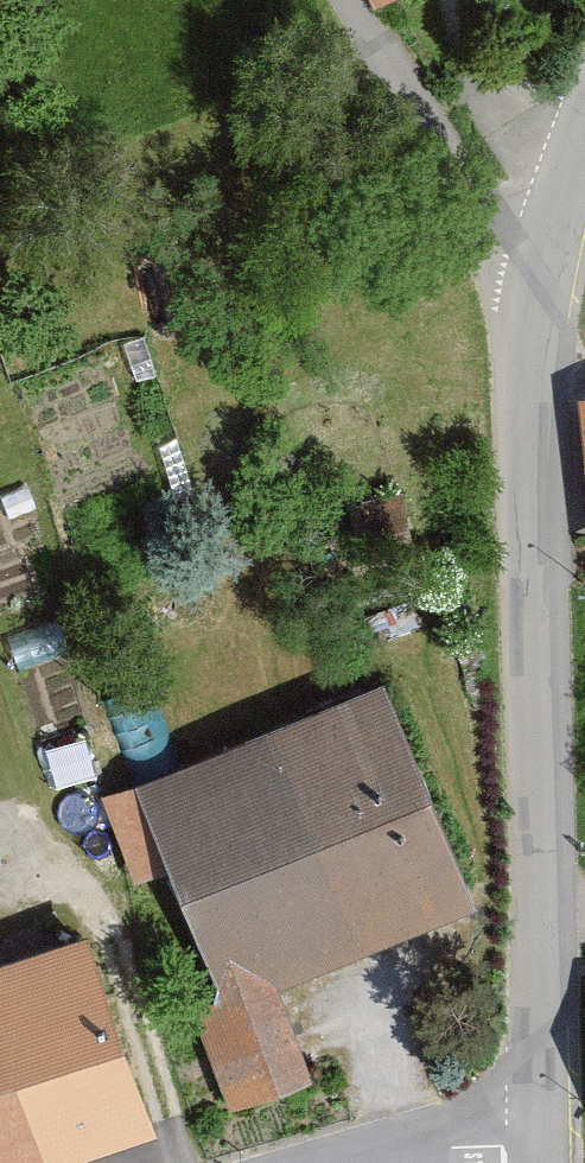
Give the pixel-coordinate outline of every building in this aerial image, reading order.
[(398,690),(146,790),(230,1002),(200,1013),(242,1118),(329,1084),(290,988),(486,911),(398,690)] [(164,1134),(93,934),(0,966),(0,1162),(81,1162),(164,1134)]
